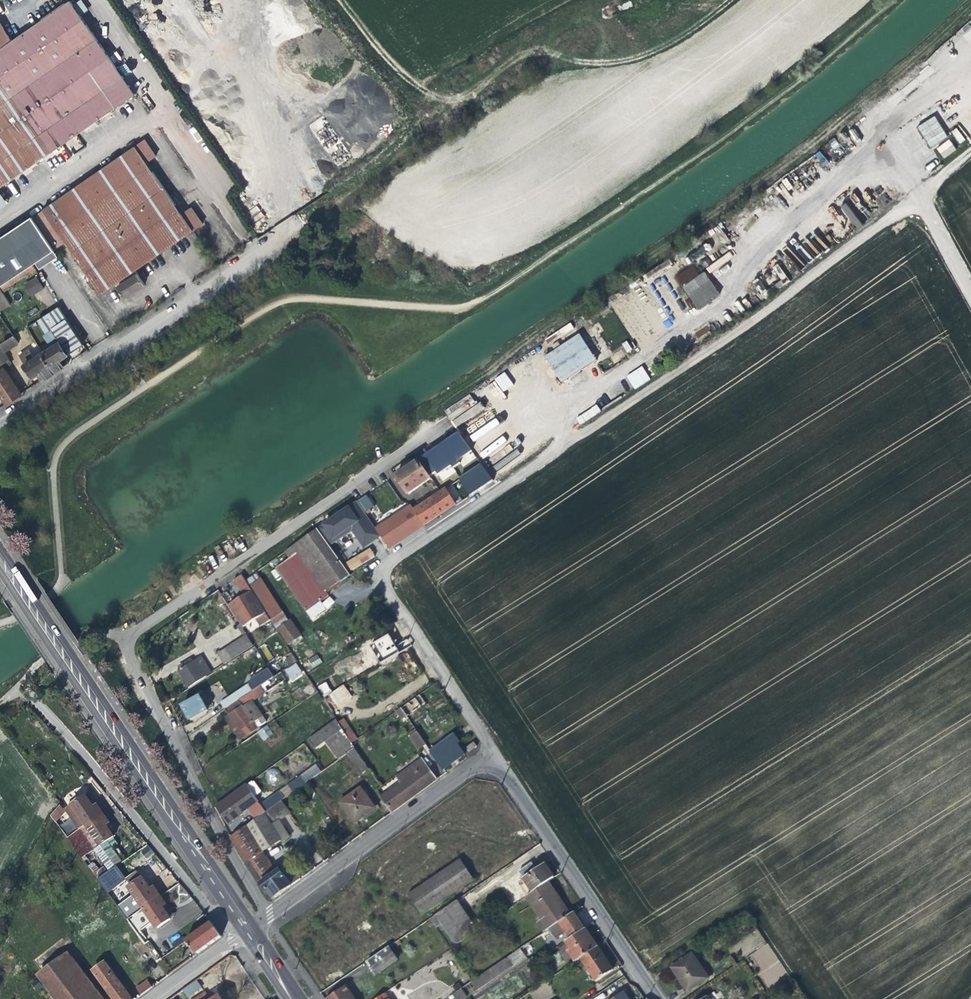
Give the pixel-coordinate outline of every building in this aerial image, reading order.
[(73,6),(69,0),(0,48),(0,188),(134,94),(80,15),(73,6)] [(73,6),(80,15),(88,10),(81,0),(73,6)] [(917,125),(929,147),(947,138),(936,115),(917,125)] [(950,134),(961,144),(966,138),(955,128),(950,134)] [(944,159),(956,149),(948,139),(936,148),(944,159)] [(144,140),(134,146),(145,162),(155,156),(144,140)] [(114,284),(124,298),(144,284),(134,270),(192,230),(181,213),(145,162),(134,146),(41,210),(99,294),(114,284)] [(8,202),(0,191),(0,208),(8,202)] [(841,207),(853,223),(857,220),(845,203),(841,207)] [(190,207),(181,213),(192,230),(201,224),(190,207)] [(35,262),(53,250),(31,216),(0,236),(0,285),(31,264),(35,262)] [(57,256),(53,250),(35,262),(39,268),(57,256)] [(35,270),(31,264),(0,285),(0,293),(35,270)] [(23,284),(31,296),(43,289),(36,276),(23,284)] [(677,296),(683,305),(703,292),(697,283),(677,296)] [(703,292),(683,305),(693,320),(712,307),(703,292)] [(41,308),(46,314),(54,309),(49,302),(41,308)] [(57,306),(54,309),(46,314),(25,328),(34,341),(42,335),(50,347),(41,352),(54,372),(68,362),(64,356),(68,354),(83,344),(57,306)] [(0,344),(0,363),(7,359),(3,351),(15,343),(10,337),(0,344)] [(582,337),(572,344),(588,368),(599,361),(582,337)] [(627,352),(632,349),(626,340),(621,344),(627,352)] [(567,383),(588,368),(572,344),(550,359),(567,383)] [(35,376),(39,382),(47,376),(54,372),(41,352),(33,358),(28,351),(19,357),(32,377),(35,376)] [(634,389),(650,380),(642,366),(626,375),(634,389)] [(3,368),(0,370),(0,395),(6,403),(20,394),(3,368)] [(504,372),(494,378),(503,392),(513,385),(504,372)] [(485,413),(481,402),(472,405),(471,402),(448,411),(453,425),(485,413)] [(581,424),(600,411),(596,405),(577,418),(581,424)] [(406,469),(395,477),(407,495),(430,479),(417,461),(406,469)] [(481,463),(457,477),(468,494),(491,480),(481,463)] [(442,480),(456,473),(451,465),(438,473),(442,480)] [(411,505),(383,523),(397,544),(456,506),(445,489),(414,510),(411,505)] [(390,549),(397,544),(383,523),(376,528),(390,549)] [(308,536),(298,543),(332,589),(350,577),(316,530),(308,536)] [(284,554),(288,559),(317,600),(325,594),(332,589),(298,543),(284,554)] [(351,570),(375,556),(370,547),(345,562),(351,570)] [(274,570),(302,610),(317,600),(288,559),(274,570)] [(237,601),(228,606),(241,626),(254,617),(259,625),(267,619),(243,581),(240,575),(231,581),(241,598),(237,601)] [(246,581),(252,591),(263,584),(257,575),(246,581)] [(277,606),(263,584),(252,591),(275,626),(284,621),(275,607),(277,606)] [(327,598),(325,594),(317,600),(302,610),(310,622),(324,612),(319,604),(327,598)] [(380,661),(398,651),(388,633),(370,643),(380,661)] [(247,635),(223,650),(230,660),(253,645),(247,635)] [(223,664),(230,660),(223,650),(217,654),(223,664)] [(308,659),(313,668),(322,662),(317,653),(308,659)] [(287,668),(296,662),(292,656),(283,662),(287,668)] [(401,656),(395,659),(397,664),(403,661),(401,656)] [(173,668),(176,673),(194,661),(191,657),(173,668)] [(196,663),(194,661),(176,673),(182,681),(187,690),(206,678),(203,674),(208,671),(201,660),(196,663)] [(280,673),(267,681),(224,711),(229,718),(242,738),(264,723),(252,703),(285,681),(280,673)] [(218,703),(224,711),(267,681),(263,674),(218,703)] [(324,696),(330,693),(325,684),(320,687),(324,696)] [(342,687),(323,701),(333,713),(352,699),(347,693),(342,687)] [(202,691),(194,695),(196,698),(181,706),(185,714),(189,721),(208,711),(206,707),(210,705),(202,691)] [(421,696),(411,702),(412,704),(404,710),(408,715),(427,703),(421,696)] [(237,741),(242,738),(229,718),(223,722),(230,732),(237,741)] [(343,720),(337,724),(351,744),(357,739),(343,720)] [(336,761),(344,755),(354,749),(351,744),(337,724),(335,721),(307,741),(314,750),(324,743),(328,750),(336,761)] [(266,727),(256,734),(262,743),(273,736),(266,727)] [(417,750),(426,744),(417,730),(408,736),(417,750)] [(453,736),(429,753),(443,771),(449,766),(449,765),(455,760),(463,754),(455,744),(458,742),(453,736)] [(361,737),(357,739),(351,744),(354,749),(361,759),(371,751),(361,737)] [(368,771),(361,759),(354,749),(344,755),(360,777),(368,771)] [(380,797),(391,813),(417,795),(437,781),(421,759),(395,778),(400,784),(380,797)] [(281,790),(286,797),(321,772),(316,765),(281,790)] [(237,792),(218,806),(223,815),(229,824),(249,810),(258,803),(246,786),(237,792)] [(360,815),(372,806),(360,789),(340,803),(354,824),(362,818),(360,815)] [(267,811),(269,809),(280,802),(286,797),(281,790),(262,804),(267,811)] [(65,809),(79,829),(103,811),(97,802),(94,805),(91,800),(85,793),(64,808),(59,804),(52,815),(57,819),(65,809)] [(289,814),(280,802),(269,809),(278,822),(289,814)] [(267,811),(262,804),(258,803),(249,810),(255,819),(263,814),(267,811)] [(374,809),(372,806),(360,815),(362,818),(367,814),(374,809)] [(271,827),(278,822),(269,809),(267,811),(263,814),(271,827)] [(82,858),(94,849),(113,836),(114,834),(110,828),(107,823),(110,821),(103,811),(79,829),(67,838),(82,858)] [(279,840),(271,827),(263,814),(255,819),(229,838),(245,864),(264,893),(267,891),(273,899),(290,886),(279,872),(275,875),(261,853),(271,846),(279,840)] [(118,842),(113,836),(94,849),(99,856),(112,846),(118,842)] [(122,859),(112,846),(99,856),(108,869),(122,859)] [(87,864),(93,873),(98,868),(93,860),(87,864)] [(421,917),(442,903),(474,881),(460,860),(407,895),(421,917)] [(518,873),(531,894),(548,883),(554,879),(548,871),(544,865),(536,870),(531,864),(518,873)] [(103,865),(98,868),(93,873),(97,878),(107,871),(103,865)] [(116,865),(107,871),(97,878),(107,892),(111,889),(126,878),(116,865)] [(117,905),(127,919),(160,895),(154,886),(151,888),(148,884),(142,876),(128,886),(137,900),(127,907),(122,901),(117,905)] [(478,887),(474,881),(442,903),(446,908),(457,901),(469,892),(478,887)] [(537,924),(543,933),(545,932),(549,929),(570,915),(557,897),(548,883),(531,894),(525,898),(541,921),(537,924)] [(117,895),(111,889),(107,892),(112,899),(117,895)] [(166,903),(160,895),(127,919),(136,931),(151,920),(156,927),(171,916),(165,908),(163,905),(166,903)] [(477,931),(457,901),(446,908),(429,919),(436,929),(441,926),(455,946),(477,931)] [(565,932),(570,939),(585,930),(579,922),(573,913),(570,915),(549,929),(555,938),(565,932)] [(186,938),(196,953),(222,935),(211,920),(186,938)] [(567,952),(575,963),(580,960),(597,948),(591,939),(585,930),(570,939),(565,943),(570,951),(567,952)] [(139,935),(140,937),(145,943),(149,940),(143,932),(139,935)] [(550,939),(545,932),(543,933),(536,938),(541,945),(550,939)] [(759,975),(768,987),(788,973),(767,944),(751,955),(763,972),(759,975)] [(388,947),(365,963),(375,977),(397,962),(388,947)] [(604,958),(597,948),(580,960),(595,982),(612,970),(604,958)] [(525,958),(519,949),(472,982),(478,991),(525,958)] [(55,998),(105,998),(68,950),(36,973),(55,998)] [(679,984),(686,994),(707,980),(691,956),(670,970),(679,984)] [(153,985),(147,976),(133,988),(135,990),(130,994),(106,962),(94,971),(114,998),(134,998),(153,985)] [(200,985),(196,979),(182,989),(187,995),(200,985)] [(324,998),(354,998),(345,985),(324,998)] [(391,989),(385,993),(376,998),(398,998),(391,989)] [(452,995),(455,998),(465,998),(467,997),(461,989),(452,995)]
